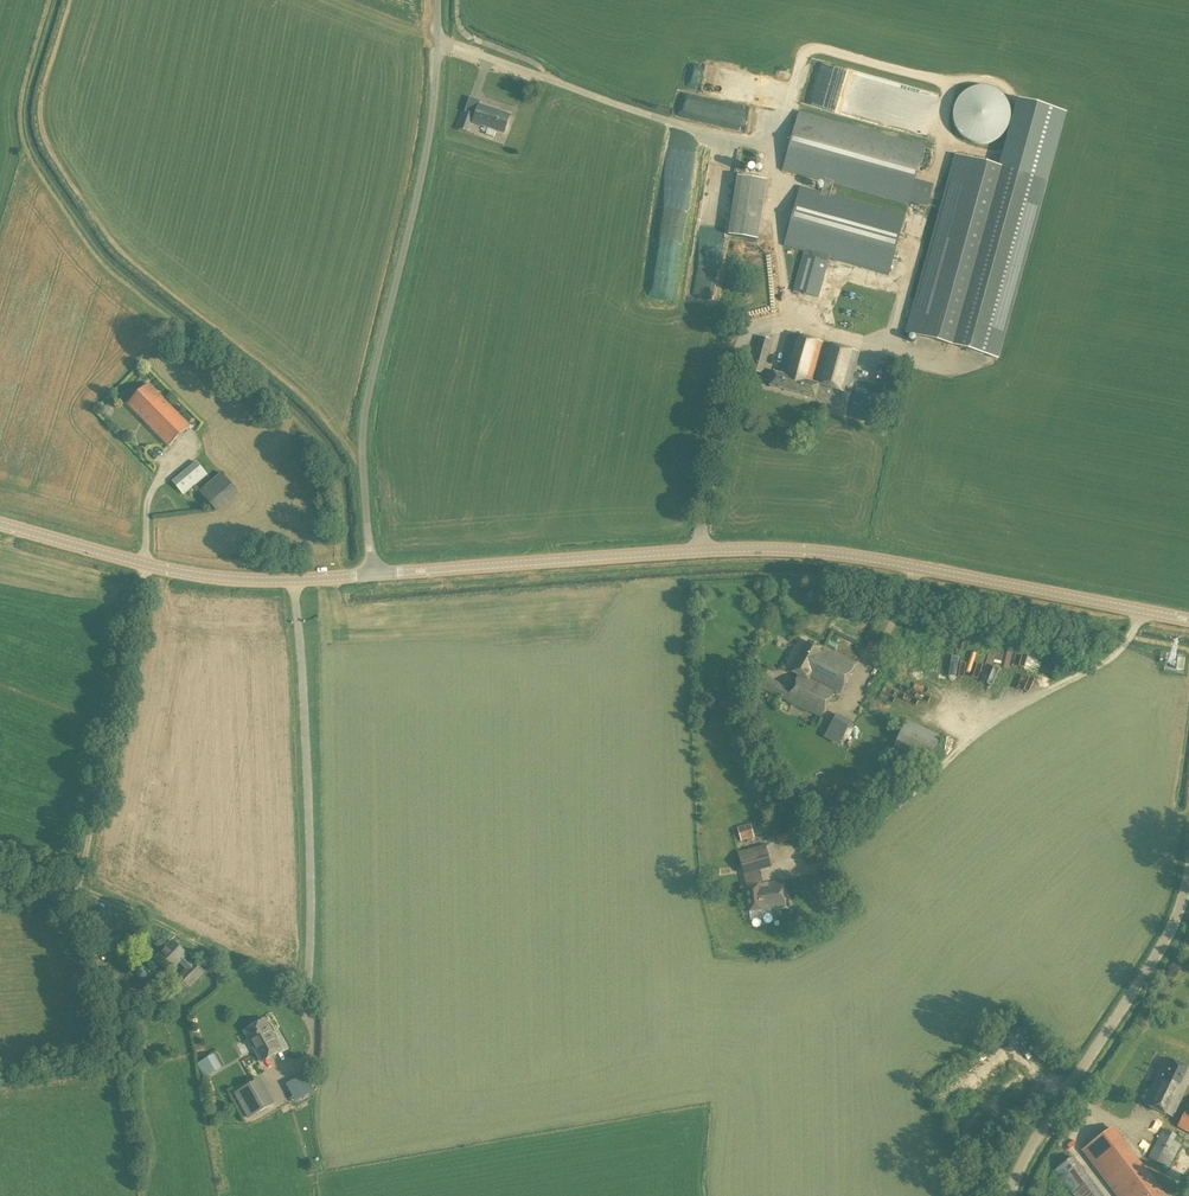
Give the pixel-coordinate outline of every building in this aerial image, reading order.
[(974,87),(974,141),(1005,140),(1005,87),(974,87)] [(754,128),(758,105),(733,102),(731,111),(716,109),(717,102),(685,97),(682,117),(754,128)] [(505,133),(511,116),(479,105),(473,122),(505,133)] [(467,132),(473,114),(465,111),(462,119),(459,118),(456,128),(467,132)] [(908,205),(924,146),(799,111),(782,170),(824,181),(821,192),(800,186),(784,246),(803,251),(792,291),(818,298),(829,258),(888,275),(905,215),(830,194),(833,184),(908,205)] [(1010,170),(958,156),(957,160),(909,333),(960,347),(1010,170)] [(960,347),(997,355),(1042,178),(1010,170),(960,347)] [(758,239),(767,181),(737,176),(728,234),(758,239)] [(848,394),(860,353),(790,333),(779,373),(774,371),(774,372),(766,370),(763,380),(771,382),(770,386),(815,398),(818,385),(848,394)] [(763,374),(772,340),(759,337),(750,371),(763,374)] [(169,445),(189,425),(148,384),(128,404),(169,445)] [(182,494),(206,474),(196,462),(172,481),(182,494)] [(215,509),(236,491),(221,473),(199,491),(215,509)] [(839,694),(854,665),(820,647),(821,646),(809,640),(792,673),(797,676),(791,689),(763,675),(757,687),(821,718),(834,691),(839,694)] [(979,653),(975,671),(981,673),(986,654),(979,653)] [(1177,658),(1176,669),(1183,670),(1184,659),(1177,658)] [(851,722),(836,714),(827,731),(842,739),(851,722)] [(923,774),(941,737),(906,720),(888,757),(923,774)] [(742,841),(754,838),(751,824),(739,827),(742,841)] [(744,875),(772,867),(766,846),(738,854),(744,875)] [(750,911),(785,907),(782,882),(747,886),(750,911)] [(191,960),(186,955),(172,941),(155,961),(169,973),(178,963),(185,969),(172,981),(184,993),(205,972),(192,959),(191,960)] [(262,1062),(282,1050),(265,1019),(244,1031),(262,1062)] [(235,1045),(239,1052),(251,1045),(247,1038),(235,1045)] [(204,1078),(222,1068),(214,1054),(196,1064),(204,1078)] [(1165,1058),(1144,1104),(1172,1117),(1188,1082),(1188,1069),(1165,1058)] [(295,1099),(313,1090),(304,1073),(286,1082),(295,1099)] [(249,1118),(271,1106),(257,1081),(235,1093),(249,1118)] [(1185,1110),(1177,1127),(1188,1133),(1188,1112),(1185,1110)] [(1112,1128),(1084,1150),(1119,1195),(1164,1195),(1112,1128)] [(1168,1168),(1181,1145),(1174,1141),(1177,1136),(1163,1129),(1148,1157),(1168,1168)] [(1072,1157),(1055,1170),(1075,1195),(1102,1195),(1072,1157)]
